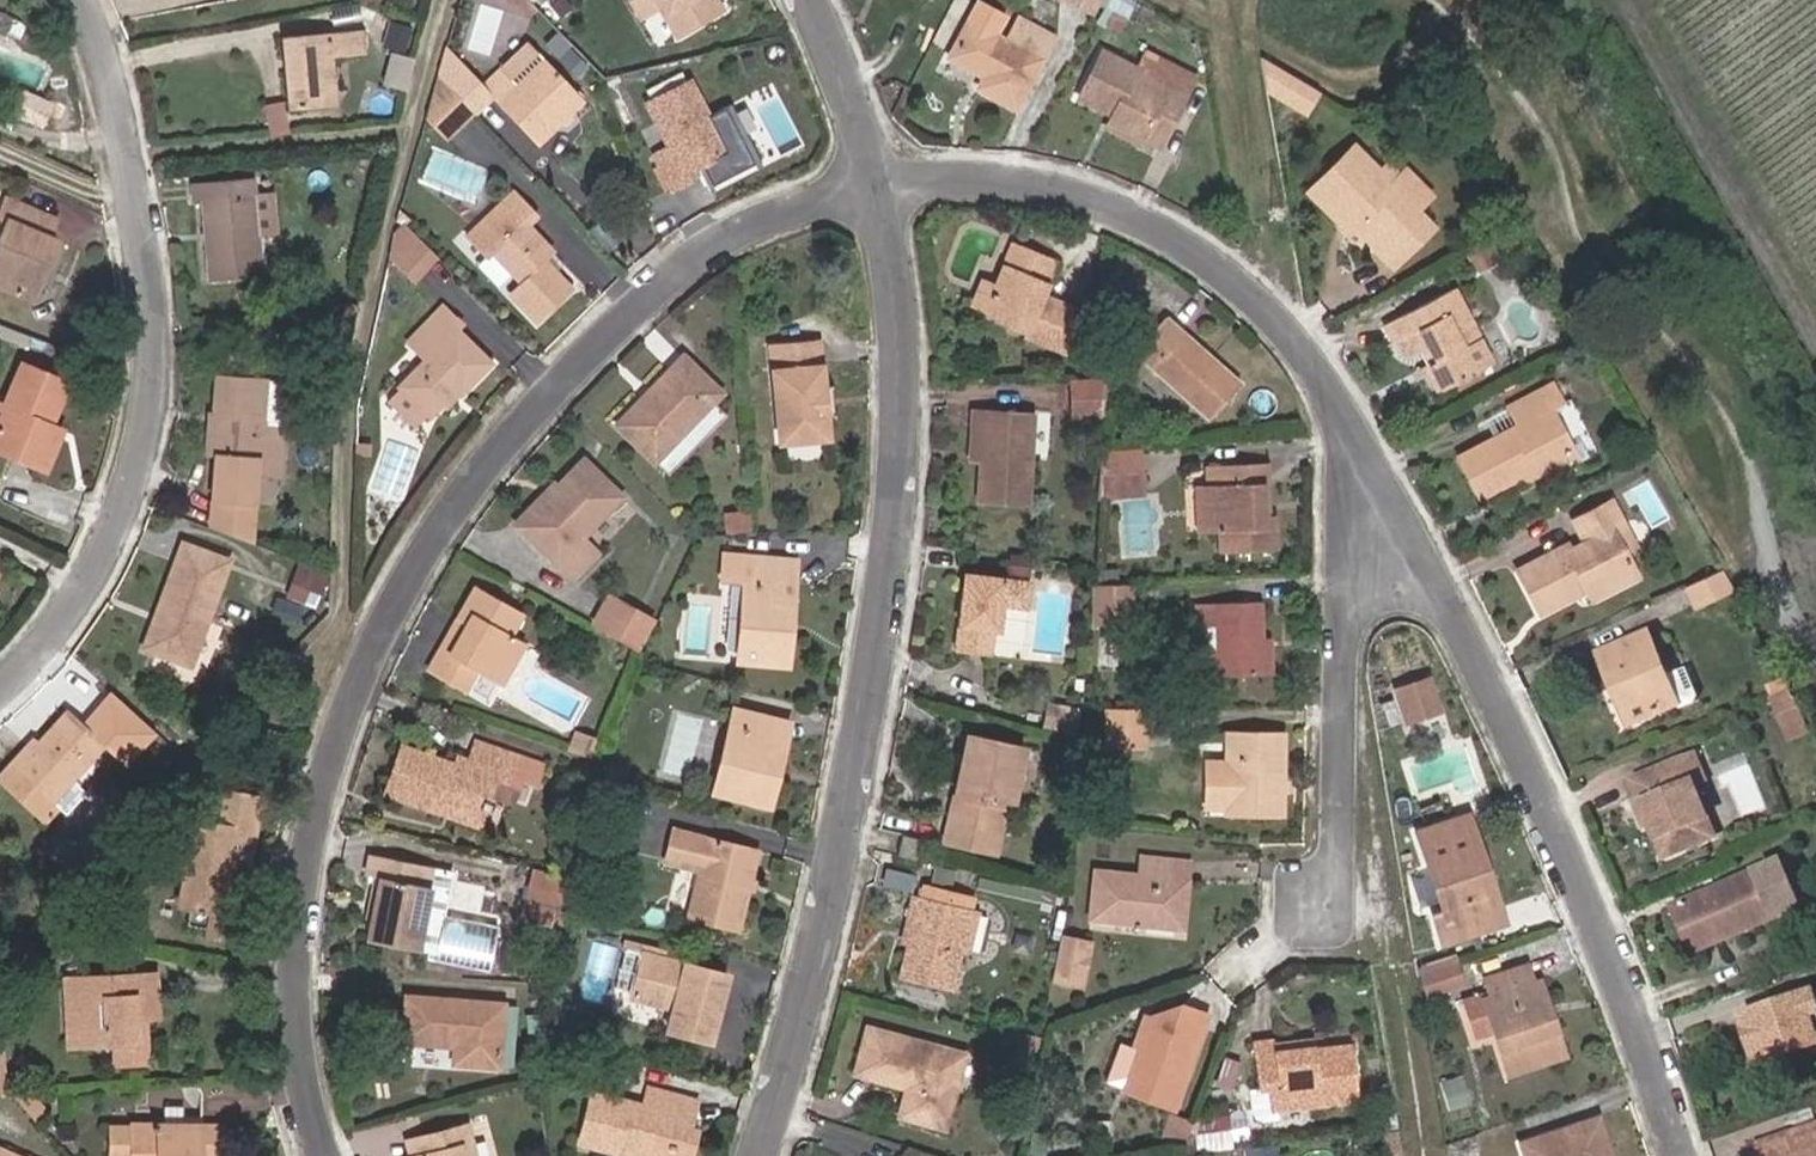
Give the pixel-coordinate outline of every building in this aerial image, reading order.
[(650,24),(668,13),(686,42),(730,16),(721,0),(636,0),(650,24)] [(1099,10),(1104,0),(1079,0),(1099,10)] [(991,98),(1025,115),(1059,49),(1028,33),(1017,56),(978,34),(960,69),(996,88),(991,98)] [(285,40),(290,111),(334,108),(331,58),(364,57),(362,35),(285,40)] [(510,103),(547,144),(593,104),(553,60),(510,103)] [(1118,61),(1090,106),(1119,123),(1125,115),(1132,119),(1125,132),(1171,160),(1194,116),(1148,89),(1152,82),(1118,61)] [(1267,70),(1273,103),(1302,119),(1317,99),(1267,70)] [(454,146),(481,118),(447,84),(433,128),(454,146)] [(693,181),(712,170),(735,158),(717,122),(700,89),(655,111),(678,154),(662,162),(680,195),(697,188),(693,181)] [(727,117),(717,122),(735,158),(712,170),(718,180),(750,165),(727,117)] [(1171,160),(1125,132),(1120,141),(1166,169),(1171,160)] [(1416,203),(1402,188),(1390,174),(1363,149),(1319,192),(1351,225),(1358,217),(1365,225),(1386,246),(1380,252),(1399,267),(1442,227),(1416,203)] [(1402,188),(1416,203),(1425,194),(1410,179),(1402,188)] [(263,277),(259,233),(256,192),(255,182),(193,184),(195,202),(202,201),(209,280),(263,277)] [(264,192),(256,192),(259,233),(267,232),(264,192)] [(477,240),(496,260),(500,256),(529,287),(520,295),(547,324),(580,293),(553,263),(562,255),(538,231),(548,221),(524,196),(477,240)] [(44,274),(35,271),(39,260),(48,264),(57,242),(48,237),(55,220),(6,198),(0,212),(0,218),(5,221),(0,233),(0,285),(33,298),(44,274)] [(1358,233),(1365,225),(1358,217),(1351,225),(1358,233)] [(437,253),(416,232),(399,253),(394,281),(413,297),(437,273),(427,263),(437,253)] [(1019,251),(1004,292),(995,316),(1032,332),(1029,339),(1067,354),(1083,316),(1045,300),(1058,266),(1019,251)] [(437,273),(446,262),(437,253),(427,263),(437,273)] [(35,271),(44,274),(48,264),(39,260),(35,271)] [(984,312),(995,316),(1004,292),(992,288),(984,312)] [(1391,331),(1400,348),(1418,339),(1446,392),(1496,367),(1460,297),(1391,331)] [(437,366),(402,405),(427,430),(441,417),(443,418),(467,396),(471,400),(499,371),(465,337),(469,333),(454,318),(421,351),(437,366)] [(1162,373),(1219,420),(1245,389),(1192,341),(1162,373)] [(834,441),(833,418),(825,419),(824,394),(831,393),(827,346),(780,352),(789,446),(834,441)] [(625,431),(663,468),(730,395),(694,362),(625,431)] [(12,416),(0,448),(0,454),(57,475),(68,444),(55,439),(59,431),(75,393),(30,373),(12,416)] [(219,418),(217,456),(231,456),(261,456),(261,469),(286,470),(286,423),(263,423),(265,380),(213,379),(212,418),(219,418)] [(1109,417),(1111,384),(1078,385),(1077,417),(1109,417)] [(841,418),(839,393),(831,393),(824,394),(825,419),(833,418),(841,418)] [(1466,462),(1486,499),(1537,475),(1541,481),(1580,460),(1548,398),(1513,417),(1523,433),(1466,462)] [(986,410),(984,432),(995,433),(992,463),(989,503),(1036,507),(1043,414),(986,410)] [(12,416),(0,411),(0,448),(12,416)] [(204,455),(217,456),(219,418),(212,418),(206,418),(204,455)] [(68,444),(72,437),(59,431),(55,439),(68,444)] [(995,433),(984,432),(982,462),(992,463),(995,433)] [(1153,445),(1109,442),(1106,491),(1149,494),(1153,445)] [(261,456),(231,456),(230,537),(259,548),(261,469),(261,456)] [(527,535),(582,587),(607,560),(593,546),(630,504),(594,467),(527,535)] [(1227,498),(1214,498),(1214,540),(1229,539),(1230,559),(1282,556),(1281,521),(1272,522),(1271,491),(1278,491),(1276,471),(1226,474),(1227,498)] [(1215,475),(1214,498),(1227,498),(1226,474),(1215,475)] [(1201,541),(1214,540),(1214,498),(1200,499),(1201,541)] [(1639,575),(1631,557),(1617,533),(1629,527),(1619,509),(1578,529),(1588,550),(1573,558),(1571,553),(1524,575),(1543,619),(1583,600),(1580,595),(1588,591),(1592,598),(1639,575)] [(1642,552),(1629,527),(1617,533),(1631,557),(1642,552)] [(163,629),(152,625),(144,649),(191,666),(228,565),(179,548),(157,611),(168,614),(163,629)] [(294,594),(324,602),(334,567),(304,558),(294,594)] [(752,586),(746,663),(795,667),(797,644),(789,643),(790,623),(799,624),(803,565),(730,561),(728,585),(752,586)] [(1644,584),(1639,575),(1592,598),(1597,607),(1644,584)] [(1697,613),(1735,595),(1724,575),(1687,594),(1697,613)] [(980,629),(997,631),(1006,632),(1012,584),(973,579),(962,652),(976,654),(980,629)] [(1133,596),(1097,596),(1094,632),(1132,632),(1133,596)] [(460,655),(451,649),(433,681),(475,702),(485,684),(507,697),(531,653),(519,647),(531,626),(481,598),(469,618),(479,623),(460,655)] [(647,658),(662,627),(617,603),(601,630),(647,658)] [(168,614),(157,611),(152,625),(163,629),(168,614)] [(1264,617),(1196,619),(1196,637),(1220,637),(1221,661),(1197,661),(1197,691),(1221,690),(1222,680),(1265,680),(1264,617)] [(479,623),(469,618),(451,649),(460,655),(479,623)] [(976,654),(993,657),(997,631),(980,629),(976,654)] [(1663,715),(1680,708),(1652,642),(1603,662),(1612,683),(1621,680),(1630,702),(1622,706),(1634,731),(1663,717),(1663,715)] [(1410,721),(1451,707),(1438,670),(1398,683),(1410,721)] [(1806,740),(1787,697),(1766,706),(1785,749),(1806,740)] [(39,744),(15,770),(52,803),(106,746),(70,712),(39,744)] [(1150,751),(1149,713),(1118,713),(1119,752),(1150,751)] [(772,787),(781,788),(797,729),(742,716),(740,728),(784,739),(772,787)] [(784,739),(740,728),(722,795),(776,809),(781,788),(772,787),(784,739)] [(1234,735),(1232,818),(1286,819),(1286,737),(1234,735)] [(9,764),(15,770),(39,744),(33,738),(9,764)] [(975,741),(965,787),(973,789),(971,800),(963,797),(952,845),(999,856),(1010,808),(1016,809),(1029,751),(975,741)] [(504,778),(518,781),(525,763),(483,749),(476,766),(466,762),(463,770),(411,755),(395,798),(449,817),(451,808),(488,820),(504,778)] [(1689,759),(1678,763),(1688,786),(1700,782),(1689,759)] [(1710,837),(1688,786),(1678,763),(1630,782),(1638,802),(1648,826),(1662,858),(1710,837)] [(611,786),(628,788),(630,770),(614,767),(611,786)] [(488,820),(503,825),(518,781),(504,778),(488,820)] [(973,789),(965,787),(963,797),(971,800),(973,789)] [(190,929),(212,932),(212,927),(239,929),(241,930),(247,883),(229,880),(234,861),(250,863),(263,796),(230,790),(219,802),(215,829),(201,827),(196,853),(184,868),(192,883),(186,914),(192,915),(190,929)] [(1648,826),(1638,802),(1631,805),(1640,829),(1648,826)] [(503,825),(488,820),(451,808),(449,817),(500,834),(503,825)] [(1473,818),(1466,821),(1483,873),(1490,870),(1473,818)] [(1486,899),(1498,895),(1490,870),(1483,873),(1466,821),(1419,836),(1445,911),(1435,915),(1444,944),(1495,928),(1486,899)] [(705,875),(694,920),(744,932),(763,855),(681,834),(673,866),(705,875)] [(925,842),(909,839),(905,857),(921,861),(925,842)] [(380,945),(424,952),(440,869),(379,858),(375,881),(392,883),(380,945)] [(1096,873),(1090,922),(1141,927),(1149,920),(1182,922),(1186,885),(1191,886),(1192,865),(1142,862),(1141,877),(1096,873)] [(561,912),(569,878),(543,873),(530,926),(556,932),(561,912)] [(1675,911),(1694,953),(1774,919),(1756,877),(1675,911)] [(1495,928),(1506,924),(1498,895),(1486,899),(1495,928)] [(917,900),(912,923),(922,925),(915,949),(906,984),(957,994),(965,958),(975,914),(917,900)] [(983,916),(975,914),(965,958),(973,960),(983,916)] [(470,915),(462,957),(499,964),(506,922),(470,915)] [(922,925),(912,923),(906,947),(915,949),(922,925)] [(239,939),(241,930),(239,929),(212,927),(212,932),(211,936),(239,939)] [(630,936),(620,984),(638,987),(648,940),(630,936)] [(595,942),(596,970),(615,969),(614,942),(595,942)] [(1093,950),(1065,944),(1057,989),(1083,994),(1093,950)] [(1466,950),(1423,958),(1430,993),(1472,984),(1466,950)] [(650,959),(639,1000),(679,1012),(672,1034),(714,1044),(732,981),(650,959)] [(1487,998),(1499,1036),(1511,1075),(1566,1057),(1553,1018),(1546,1020),(1527,968),(1486,981),(1491,997),(1487,998)] [(71,985),(73,1049),(116,1048),(118,1069),(148,1068),(147,1045),(140,1045),(139,1026),(159,1026),(157,982),(71,985)] [(1815,1047),(1815,996),(1746,1018),(1762,1064),(1815,1047)] [(1476,1042),(1499,1036),(1487,998),(1466,1004),(1476,1042)] [(414,1001),(413,1043),(463,1048),(463,1065),(509,1068),(512,1008),(414,1001)] [(1136,1096),(1178,1112),(1212,1020),(1182,1010),(1159,1032),(1156,1042),(1149,1039),(1141,1060),(1148,1061),(1136,1096)] [(862,1074),(912,1087),(925,1090),(916,1118),(949,1126),(967,1054),(873,1030),(862,1074)] [(1277,1055),(1316,1050),(1316,1044),(1277,1048),(1277,1055)] [(1277,1055),(1277,1048),(1254,1051),(1259,1092),(1269,1091),(1272,1111),(1358,1101),(1352,1051),(1317,1054),(1316,1050),(1277,1055)] [(925,1090),(912,1087),(903,1116),(916,1118),(925,1090)] [(1273,1124),(1269,1091),(1259,1092),(1250,1092),(1253,1119),(1254,1122),(1255,1123),(1256,1124),(1257,1125),(1259,1125),(1261,1125),(1273,1124)] [(621,1155),(627,1155),(629,1149),(656,1155),(678,1155),(681,1145),(687,1123),(698,1125),(704,1106),(653,1093),(648,1113),(597,1100),(586,1147),(621,1155)] [(1530,1155),(1611,1155),(1600,1123),(1527,1146),(1530,1155)] [(421,1139),(426,1155),(473,1155),(470,1145),(481,1142),(476,1124),(421,1139)] [(116,1155),(228,1155),(229,1127),(135,1127),(135,1134),(116,1134),(116,1155)] [(1763,1149),(1766,1155),(1815,1155),(1815,1133),(1763,1149)] [(421,1139),(411,1142),(415,1155),(426,1155),(421,1139)] [(692,1148),(681,1145),(678,1155),(690,1155),(692,1148)]
